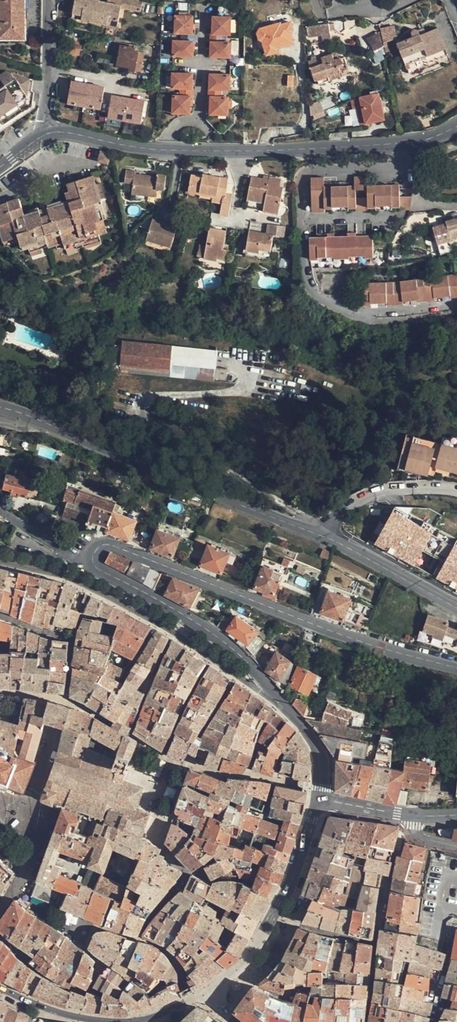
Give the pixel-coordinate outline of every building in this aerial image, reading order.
[(23,37),(22,0),(0,0),(0,38),(23,37)] [(107,3),(100,1),(100,0),(75,0),(73,14),(82,16),(81,20),(107,26),(108,20),(118,22),(121,6),(107,3)] [(143,12),(144,4),(135,1),(132,10),(143,12)] [(191,16),(191,4),(179,4),(178,15),(191,16)] [(234,4),(220,4),(219,17),(233,18),(234,4)] [(191,16),(178,15),(177,32),(183,33),(196,33),(197,24),(195,24),(195,16),(191,16)] [(219,17),(214,17),(214,25),(212,26),(212,34),(225,35),(232,35),(233,18),(219,17)] [(258,39),(262,41),(266,55),(278,52),(277,49),(293,44),(291,35),(292,30),(290,23),(280,26),(279,23),(260,29),(257,33),(258,39)] [(307,39),(329,37),(328,23),(306,26),(307,39)] [(393,24),(379,29),(383,43),(397,38),(393,24)] [(396,45),(406,65),(445,47),(436,26),(396,45)] [(366,36),(372,51),(384,46),(378,31),(366,36)] [(183,40),(175,39),(174,55),(193,56),(194,49),(195,49),(196,40),(183,40)] [(232,58),(232,42),(225,41),(212,41),(211,50),(213,50),(212,57),(232,58)] [(79,56),(80,47),(64,44),(62,53),(79,56)] [(136,45),(135,49),(120,46),(116,65),(130,68),(129,71),(141,73),(144,54),(137,52),(138,49),(139,49),(140,46),(136,45)] [(448,51),(445,47),(406,65),(409,73),(428,64),(427,62),(448,51)] [(336,53),(327,56),(319,59),(317,55),(311,57),(312,60),(309,62),(315,81),(317,80),(348,70),(344,59),(338,60),(336,53)] [(348,75),(348,70),(317,80),(319,85),(348,75)] [(31,104),(33,96),(25,89),(27,80),(4,73),(0,76),(0,126),(31,104)] [(193,80),(193,74),(174,73),(174,87),(182,86),(194,87),(194,80),(193,80)] [(231,78),(232,75),(213,74),(212,74),(212,81),(210,81),(210,88),(223,88),(231,88),(231,78)] [(71,80),(66,104),(99,111),(104,86),(71,80)] [(194,87),(182,86),(181,95),(194,95),(194,87)] [(223,96),(223,88),(210,88),(210,95),(223,96)] [(378,93),(360,97),(362,108),(366,123),(384,119),(378,93)] [(181,95),(176,94),(175,111),(192,112),(192,105),(194,104),(194,95),(181,95)] [(107,120),(141,124),(145,99),(110,95),(107,120)] [(223,96),(210,95),(209,105),(211,105),(211,112),(227,114),(229,96),(223,96)] [(320,102),(310,104),(312,118),(322,116),(320,102)] [(434,130),(435,127),(430,115),(421,118),(425,131),(434,130)] [(152,143),(159,143),(160,131),(155,131),(152,143)] [(108,165),(111,155),(100,152),(98,162),(108,165)] [(156,176),(133,174),(124,171),(123,180),(132,182),(131,193),(155,196),(156,188),(164,189),(164,183),(165,174),(156,174),(156,176)] [(324,174),(311,174),(312,207),(326,207),(326,204),(333,204),(333,202),(348,203),(349,205),(356,204),(357,207),(369,207),(369,203),(377,203),(377,201),(390,202),(390,203),(400,203),(400,195),(400,182),(368,182),(368,173),(355,174),(355,183),(348,183),(332,183),(324,183),(324,174)] [(199,193),(212,196),(211,201),(222,204),(220,213),(227,215),(232,195),(225,193),(228,179),(202,174),(201,177),(190,174),(187,191),(198,194),(199,193)] [(102,202),(94,176),(67,185),(69,193),(65,194),(67,202),(24,215),(19,199),(0,206),(0,232),(3,243),(18,238),(21,247),(28,246),(30,253),(63,242),(65,250),(108,236),(98,203),(102,202)] [(278,215),(282,194),(284,187),(279,186),(280,178),(268,176),(268,180),(263,179),(250,176),(247,194),(244,208),(278,215)] [(187,191),(186,196),(211,201),(212,196),(199,193),(198,194),(187,191)] [(410,194),(400,195),(400,203),(400,207),(410,207),(410,194)] [(146,236),(171,243),(176,225),(151,218),(146,236)] [(447,240),(456,236),(456,221),(452,221),(441,226),(442,227),(447,240)] [(428,232),(433,245),(447,240),(442,227),(428,232)] [(208,228),(204,259),(218,261),(218,258),(230,260),(231,249),(227,249),(229,231),(208,228)] [(249,232),(246,245),(259,247),(260,244),(270,246),(272,237),(249,232)] [(317,233),(310,233),(310,255),(318,255),(318,253),(334,253),(333,255),(349,255),(349,253),(365,252),(365,254),(373,254),(373,232),(365,232),(348,233),(334,233),(317,233)] [(169,248),(171,243),(146,236),(145,240),(169,248)] [(268,254),(270,246),(260,244),(259,247),(246,245),(245,250),(268,254)] [(229,270),(230,260),(218,258),(218,261),(204,259),(203,267),(229,270)] [(361,279),(361,301),(369,301),(369,299),(384,299),(384,301),(399,301),(400,298),(415,297),(416,299),(430,297),(430,294),(446,293),(446,295),(456,293),(456,272),(361,279)] [(171,363),(173,346),(122,341),(120,366),(170,371),(171,363)] [(227,369),(171,363),(170,371),(169,376),(213,381),(214,379),(226,380),(227,369)] [(119,373),(169,378),(169,376),(170,371),(120,366),(119,373)] [(444,437),(442,444),(406,436),(398,465),(397,466),(398,467),(405,468),(433,476),(435,469),(442,471),(443,467),(450,469),(456,471),(456,440),(444,437)] [(7,474),(2,490),(12,492),(18,494),(18,496),(27,499),(33,480),(7,474)] [(107,527),(113,511),(116,503),(117,502),(69,484),(63,500),(67,501),(62,516),(87,524),(91,525),(94,522),(107,527)] [(113,511),(115,512),(119,513),(122,505),(116,503),(113,511)] [(115,512),(107,531),(129,539),(137,521),(119,513),(115,512)] [(362,539),(376,545),(377,542),(382,544),(390,549),(401,528),(375,514),(362,539)] [(190,549),(193,544),(158,530),(151,548),(172,556),(177,544),(190,549)] [(106,535),(128,543),(129,539),(107,531),(106,535)] [(194,539),(193,544),(190,549),(199,553),(203,543),(194,539)] [(235,556),(208,545),(200,565),(221,573),(226,561),(232,563),(235,556)] [(149,552),(170,560),(172,556),(151,548),(149,552)] [(330,553),(322,549),(320,556),(328,559),(330,553)] [(110,553),(105,563),(127,572),(153,587),(157,579),(169,585),(173,578),(147,568),(110,553)] [(456,597),(456,561),(448,557),(434,585),(435,585),(456,597)] [(287,567),(290,561),(284,558),(281,565),(287,567)] [(257,583),(255,582),(253,587),(275,596),(277,591),(274,590),(279,580),(270,576),(272,570),(264,567),(257,583)] [(0,568),(0,609),(6,584),(9,570),(0,568)] [(20,572),(9,570),(6,584),(16,587),(20,572)] [(29,574),(20,572),(16,587),(11,612),(20,617),(27,587),(29,578),(29,574)] [(42,577),(29,574),(29,578),(31,579),(30,587),(27,587),(20,617),(24,619),(28,602),(36,604),(38,596),(42,577)] [(54,580),(42,577),(38,596),(36,604),(32,622),(44,626),(54,580)] [(183,581),(173,578),(169,585),(167,590),(175,594),(183,581)] [(157,579),(153,587),(165,593),(167,590),(169,585),(157,579)] [(65,583),(54,580),(44,626),(53,629),(55,624),(53,623),(65,583)] [(190,584),(183,581),(175,594),(183,598),(190,584)] [(77,589),(65,583),(53,623),(55,624),(53,629),(64,631),(66,626),(71,607),(77,589)] [(0,609),(11,612),(16,587),(6,584),(0,609)] [(197,587),(190,584),(183,598),(175,594),(167,590),(165,593),(190,607),(200,588),(197,587)] [(114,607),(77,589),(71,607),(79,611),(80,612),(85,612),(100,615),(109,617),(110,618),(114,607)] [(321,613),(343,621),(351,599),(328,591),(321,613)] [(24,619),(32,622),(36,604),(28,602),(24,619)] [(74,628),(80,612),(79,611),(71,607),(66,626),(74,628)] [(125,613),(114,607),(110,618),(109,617),(107,621),(119,625),(125,613)] [(226,610),(223,616),(228,618),(231,613),(226,610)] [(152,627),(125,613),(119,625),(145,638),(150,629),(152,627)] [(319,617),(341,626),(343,621),(321,613),(319,617)] [(84,617),(79,628),(99,633),(103,620),(84,617)] [(246,647),(254,656),(265,641),(253,636),(257,630),(236,617),(227,630),(248,645),(246,647)] [(368,620),(360,617),(355,626),(363,629),(368,620)] [(107,621),(103,620),(99,633),(114,636),(118,625),(119,625),(107,621)] [(13,625),(4,623),(3,638),(12,639),(13,625)] [(21,628),(13,625),(12,639),(11,646),(19,646),(21,628)] [(132,658),(145,638),(119,625),(118,625),(114,636),(113,644),(112,648),(132,658)] [(28,631),(21,628),(19,646),(19,651),(19,652),(27,653),(28,631)] [(79,628),(78,637),(95,640),(113,644),(114,636),(99,633),(79,628)] [(169,637),(157,630),(155,633),(149,644),(161,651),(167,639),(169,637)] [(40,636),(28,631),(27,653),(26,656),(33,656),(33,652),(39,652),(40,636)] [(53,640),(40,636),(39,652),(38,665),(51,667),(52,658),(53,640)] [(78,637),(76,645),(93,648),(111,653),(112,648),(113,644),(95,640),(78,637)] [(69,642),(53,640),(52,658),(67,660),(69,642)] [(181,645),(173,640),(172,642),(166,652),(175,658),(181,645)] [(152,671),(161,651),(149,644),(138,660),(150,668),(149,670),(152,671)] [(76,645),(75,657),(106,665),(107,662),(110,655),(111,653),(93,648),(76,645)] [(195,654),(181,645),(175,658),(187,666),(195,654)] [(10,686),(13,651),(11,651),(11,649),(7,648),(6,652),(0,653),(0,685),(10,686)] [(129,664),(132,658),(112,648),(111,653),(110,655),(129,664)] [(10,686),(21,687),(26,656),(27,653),(19,652),(19,651),(13,651),(10,686)] [(21,687),(48,690),(50,678),(51,669),(51,667),(38,665),(39,652),(33,652),(33,656),(26,656),(21,687)] [(166,652),(162,664),(184,673),(187,666),(175,658),(166,652)] [(288,679),(293,664),(277,652),(273,658),(266,671),(280,681),(283,676),(288,679)] [(207,663),(195,654),(187,666),(194,671),(199,676),(207,663)] [(125,670),(129,664),(110,655),(107,662),(125,670)] [(74,665),(74,666),(103,674),(103,672),(106,665),(75,657),(74,662),(74,665)] [(66,671),(67,660),(52,658),(51,667),(51,669),(66,671)] [(144,678),(149,670),(150,668),(138,660),(132,670),(144,678)] [(119,681),(125,670),(107,662),(106,665),(103,672),(119,681)] [(162,664),(158,675),(178,683),(180,679),(184,673),(162,664)] [(338,672),(347,677),(351,668),(343,664),(338,672)] [(211,665),(204,675),(226,687),(231,679),(211,665)] [(74,666),(74,673),(99,681),(103,674),(74,666)] [(192,687),(199,676),(194,671),(187,666),(184,673),(180,679),(192,687)] [(319,685),(322,677),(299,667),(290,685),(309,693),(314,683),(319,685)] [(66,682),(66,671),(51,669),(50,678),(66,682)] [(139,686),(144,678),(132,670),(127,678),(139,686)] [(119,681),(103,672),(103,674),(99,681),(114,691),(119,681)] [(71,695),(87,702),(99,681),(74,673),(72,684),(71,695)] [(158,675),(153,685),(174,692),(178,683),(158,675)] [(204,675),(200,681),(219,690),(223,693),(226,687),(204,675)] [(65,691),(66,682),(50,678),(48,690),(65,691)] [(136,689),(139,686),(127,678),(124,683),(119,693),(116,699),(127,703),(136,689)] [(186,698),(192,687),(180,679),(178,683),(174,692),(186,698)] [(87,702),(102,711),(114,691),(99,681),(87,702)] [(124,683),(119,681),(114,691),(119,693),(124,683)] [(200,681),(195,693),(216,704),(223,693),(219,690),(200,681)] [(236,683),(227,697),(236,701),(247,706),(251,693),(236,683)] [(150,694),(149,695),(168,703),(174,692),(153,685),(150,694)] [(145,694),(136,689),(127,703),(139,708),(145,694)] [(102,711),(106,714),(116,699),(119,693),(114,691),(102,711)] [(179,712),(186,698),(174,692),(168,703),(166,706),(179,712)] [(195,693),(189,704),(210,715),(216,704),(195,693)] [(265,719),(270,722),(277,712),(272,707),(251,693),(247,706),(245,709),(265,718),(265,719)] [(149,695),(141,714),(158,719),(160,720),(166,706),(168,703),(149,695)] [(222,706),(221,707),(243,716),(245,709),(247,706),(236,701),(227,697),(222,706)] [(44,724),(45,721),(45,720),(44,719),(45,715),(34,713),(37,700),(25,698),(21,719),(32,722),(44,724)] [(293,704),(304,717),(307,708),(309,702),(295,698),(293,704)] [(106,714),(116,720),(117,720),(127,703),(116,699),(106,714)] [(48,701),(37,700),(34,713),(45,715),(48,701)] [(59,725),(65,727),(70,707),(63,705),(49,700),(48,701),(45,715),(44,719),(45,720),(45,721),(59,725)] [(353,713),(329,702),(324,712),(322,719),(321,722),(347,727),(353,713)] [(139,708),(127,703),(117,720),(131,726),(139,708)] [(189,704),(184,714),(204,724),(210,715),(189,704)] [(174,726),(179,712),(166,706),(160,720),(174,726)] [(65,727),(60,750),(84,757),(87,749),(88,746),(76,742),(84,712),(70,707),(65,727)] [(221,707),(216,716),(239,726),(241,721),(243,716),(221,707)] [(259,730),(265,719),(265,718),(245,709),(243,716),(241,721),(259,730)] [(95,717),(84,712),(76,742),(88,746),(92,734),(90,733),(95,717)] [(259,741),(268,746),(287,721),(277,712),(270,722),(267,727),(259,741)] [(141,714),(138,722),(153,731),(158,719),(141,714)] [(184,714),(181,722),(199,732),(204,724),(184,714)] [(216,716),(210,725),(235,737),(237,732),(239,726),(216,716)] [(108,725),(95,717),(90,733),(92,734),(99,738),(108,725)] [(0,719),(0,744),(14,749),(15,748),(20,725),(19,725),(0,719)] [(35,756),(44,724),(32,722),(21,719),(19,725),(20,725),(15,748),(22,750),(35,756)] [(169,737),(174,726),(160,720),(158,719),(153,731),(138,722),(136,726),(134,731),(163,750),(169,737)] [(312,727),(317,733),(360,740),(362,730),(347,727),(321,722),(306,719),(305,719),(312,727)] [(126,735),(131,726),(117,720),(116,720),(112,727),(126,735)] [(256,741),(259,730),(241,721),(239,726),(237,732),(256,741)] [(279,754),(283,750),(290,739),(297,730),(287,721),(268,746),(270,747),(279,754)] [(181,722),(176,733),(186,738),(194,742),(197,736),(199,732),(181,722)] [(110,726),(108,725),(99,738),(102,740),(104,741),(112,727),(110,726)] [(210,725),(204,734),(221,741),(231,747),(231,746),(235,737),(210,725)] [(137,741),(126,735),(112,727),(104,741),(114,746),(119,749),(118,754),(131,758),(137,741)] [(283,750),(287,752),(308,747),(297,730),(290,739),(283,750)] [(252,755),(256,741),(237,732),(235,737),(231,746),(252,755)] [(176,733),(171,744),(181,749),(186,738),(176,733)] [(320,736),(336,759),(355,763),(358,752),(360,740),(317,733),(320,736)] [(195,754),(197,755),(200,747),(210,750),(217,753),(221,741),(204,734),(202,739),(198,746),(195,754)] [(189,751),(195,754),(198,746),(202,739),(199,737),(197,736),(194,742),(189,751)] [(184,761),(189,751),(194,742),(186,738),(181,749),(177,758),(184,761)] [(360,740),(358,752),(366,754),(368,742),(360,740)] [(367,798),(383,802),(391,770),(391,769),(392,756),(394,743),(380,740),(379,743),(376,760),(374,766),(367,798)] [(204,765),(218,769),(222,755),(227,757),(231,747),(221,741),(217,753),(210,750),(206,759),(204,765)] [(366,754),(364,764),(374,766),(376,760),(379,743),(368,742),(366,754)] [(34,761),(20,756),(18,755),(14,749),(0,744),(0,780),(7,783),(7,784),(9,785),(7,791),(13,793),(15,787),(24,791),(36,762),(34,761)] [(168,754),(177,758),(181,749),(171,744),(168,754)] [(114,746),(110,757),(116,759),(118,754),(119,749),(114,746)] [(248,766),(252,755),(231,746),(231,747),(227,757),(248,766)] [(197,755),(206,759),(210,750),(200,747),(197,755)] [(273,775),(279,754),(270,747),(267,753),(261,772),(273,775)] [(287,752),(284,760),(298,761),(312,765),(308,747),(287,752)] [(123,779),(131,758),(118,754),(116,759),(110,757),(87,749),(84,757),(60,750),(42,798),(64,807),(66,805),(103,819),(107,808),(109,809),(105,821),(118,827),(123,814),(133,819),(132,821),(146,827),(151,814),(136,808),(137,805),(139,805),(142,794),(141,793),(144,787),(123,779)] [(34,761),(35,756),(22,750),(20,756),(34,761)] [(259,751),(252,769),(261,772),(267,753),(259,751)] [(244,772),(248,766),(227,757),(222,755),(218,769),(244,772)] [(403,806),(407,806),(408,792),(400,790),(401,785),(428,788),(432,766),(432,762),(406,758),(404,771),(391,769),(391,770),(383,802),(387,803),(396,804),(403,806)] [(335,791),(354,796),(361,764),(355,763),(336,759),(335,791)] [(284,760),(280,773),(294,776),(298,761),(284,760)] [(309,779),(312,765),(298,761),(294,776),(305,778),(309,779)] [(354,796),(367,798),(374,766),(364,764),(361,764),(354,796)] [(186,781),(198,785),(202,774),(190,769),(186,781)] [(198,785),(212,791),(216,779),(202,774),(198,785)] [(228,778),(226,783),(236,787),(254,795),(267,799),(271,783),(260,781),(228,778)] [(226,783),(216,779),(212,791),(231,799),(232,799),(236,787),(226,783)] [(277,785),(274,795),(290,798),(306,802),(307,791),(303,791),(277,785)] [(184,786),(180,796),(205,807),(210,796),(184,786)] [(232,799),(239,802),(249,806),(254,795),(236,787),(232,799)] [(211,793),(210,796),(229,804),(230,801),(231,799),(212,791),(211,793)] [(263,811),(267,799),(254,795),(249,806),(263,811)] [(274,795),(272,805),(283,807),(288,808),(290,798),(274,795)] [(180,796),(177,806),(184,808),(202,815),(203,813),(205,807),(180,796)] [(203,813),(223,820),(229,804),(210,796),(205,807),(203,813)] [(303,813),(306,802),(290,798),(288,808),(303,813)] [(248,808),(249,806),(239,802),(238,804),(237,807),(238,807),(247,811),(248,808)] [(237,807),(229,804),(223,820),(232,823),(238,807),(237,807)] [(270,816),(281,818),(283,807),(272,805),(270,816)] [(63,811),(56,829),(95,845),(99,836),(93,833),(92,833),(91,834),(90,835),(76,829),(82,814),(64,807),(63,811)] [(246,814),(247,811),(238,807),(232,823),(241,826),(245,813),(246,814)] [(281,818),(286,819),(300,823),(303,813),(288,808),(283,807),(281,818)] [(181,813),(179,818),(194,824),(197,826),(206,829),(203,836),(194,832),(191,838),(196,841),(214,855),(220,842),(217,840),(220,830),(223,820),(203,813),(202,815),(184,808),(181,813)] [(260,818),(258,817),(246,814),(245,813),(241,826),(242,827),(256,831),(256,832),(260,818)] [(141,838),(146,827),(132,821),(133,819),(123,814),(118,827),(141,838)] [(329,818),(324,833),(346,841),(354,820),(332,816),(329,818)] [(179,818),(177,825),(191,837),(191,838),(194,832),(196,828),(193,827),(194,824),(179,818)] [(281,825),(260,818),(256,832),(275,838),(276,839),(281,825)] [(286,819),(280,835),(294,840),(300,823),(286,819)] [(232,835),(238,837),(242,827),(241,826),(232,823),(223,820),(220,830),(232,835)] [(378,823),(354,820),(346,841),(343,850),(355,853),(355,854),(368,857),(372,845),(378,823)] [(147,841),(141,838),(118,827),(105,821),(104,824),(98,821),(93,833),(99,836),(95,845),(56,829),(47,853),(57,857),(61,849),(81,856),(90,860),(89,865),(91,865),(103,870),(105,870),(113,846),(140,858),(147,842),(147,841)] [(399,827),(378,823),(372,845),(393,850),(399,827)] [(166,842),(177,854),(187,844),(186,843),(191,837),(177,825),(172,824),(166,842)] [(196,828),(194,832),(203,836),(206,829),(197,826),(196,828)] [(238,837),(237,840),(251,845),(253,838),(256,831),(242,827),(238,837)] [(230,845),(232,835),(220,830),(217,840),(220,842),(214,855),(216,858),(228,852),(230,845)] [(274,845),(275,838),(256,832),(256,831),(253,838),(267,843),(274,845)] [(324,833),(320,845),(342,853),(343,850),(346,841),(324,833)] [(280,835),(277,848),(290,853),(294,840),(280,835)] [(194,871),(205,862),(190,847),(196,841),(191,838),(191,837),(186,843),(187,844),(177,854),(194,871)] [(253,838),(251,845),(257,847),(265,850),(267,843),(253,838)] [(237,840),(236,846),(233,852),(232,855),(233,856),(253,860),(257,847),(251,845),(237,840)] [(205,862),(214,855),(196,841),(190,847),(205,862)] [(161,848),(147,842),(140,858),(134,873),(153,881),(159,870),(165,873),(169,865),(162,862),(165,856),(159,853),(161,848)] [(273,846),(274,845),(267,843),(265,850),(270,852),(271,852),(273,846)] [(406,843),(402,857),(423,862),(426,848),(406,843)] [(232,845),(230,845),(228,852),(216,858),(217,859),(219,861),(230,856),(232,855),(233,852),(236,846),(232,845)] [(320,845),(316,855),(352,868),(352,867),(354,858),(342,853),(320,845)] [(390,862),(393,850),(372,845),(368,857),(390,862)] [(284,871),(290,853),(277,848),(273,846),(271,852),(270,852),(266,865),(284,871)] [(257,847),(253,860),(252,866),(255,866),(256,861),(263,864),(266,865),(270,852),(265,850),(257,847)] [(47,853),(45,859),(55,863),(57,857),(47,853)] [(388,876),(389,872),(366,866),(368,857),(355,854),(354,858),(352,867),(367,870),(381,874),(388,876)] [(240,876),(248,878),(251,868),(252,866),(253,860),(233,856),(232,855),(230,856),(236,867),(240,876)] [(316,855),(312,866),(350,881),(352,868),(316,855)] [(88,865),(89,865),(90,860),(81,856),(79,862),(88,865)] [(213,879),(223,874),(229,871),(236,867),(230,856),(219,861),(206,866),(213,879)] [(398,856),(397,861),(408,865),(405,881),(417,883),(423,862),(402,857),(398,856)] [(391,862),(390,862),(368,857),(366,866),(389,872),(391,862)] [(45,859),(38,880),(68,891),(73,880),(60,874),(63,867),(55,863),(45,859)] [(0,860),(0,891),(2,893),(13,873),(6,867),(0,860)] [(397,861),(394,877),(405,881),(408,865),(397,861)] [(285,871),(284,871),(266,865),(263,864),(260,871),(258,875),(280,884),(285,871)] [(101,875),(103,870),(91,865),(82,884),(95,889),(101,875)] [(183,872),(169,865),(165,873),(177,880),(183,872)] [(312,866),(307,880),(347,894),(350,881),(312,866)] [(225,876),(240,876),(236,867),(229,871),(223,874),(225,876)] [(376,911),(379,886),(363,884),(367,870),(352,867),(352,868),(350,881),(347,894),(345,907),(354,908),(365,909),(376,911)] [(250,878),(257,880),(258,875),(260,871),(254,869),(250,878)] [(168,889),(177,880),(165,873),(159,870),(153,881),(161,885),(168,889)] [(379,886),(381,874),(367,870),(363,884),(379,886)] [(152,909),(168,889),(161,885),(153,881),(134,873),(128,887),(125,894),(138,901),(152,909)] [(128,887),(101,875),(95,889),(112,897),(116,899),(122,902),(125,894),(128,887)] [(192,875),(186,887),(206,896),(212,885),(192,875)] [(272,897),(280,884),(258,875),(257,880),(254,888),(254,889),(272,897)] [(394,877),(391,891),(423,897),(425,885),(417,883),(405,881),(394,877)] [(54,904),(62,907),(68,891),(38,880),(32,896),(54,904)] [(62,907),(84,916),(95,889),(82,884),(73,880),(68,891),(62,907)] [(213,882),(212,885),(231,894),(231,888),(232,881),(232,880),(220,881),(213,882)] [(303,893),(314,899),(322,901),(342,907),(345,907),(347,894),(307,880),(303,893)] [(259,921),(272,897),(254,889),(254,888),(244,883),(244,884),(232,881),(231,888),(240,892),(231,909),(228,907),(225,913),(237,919),(241,911),(259,921)] [(212,885),(206,896),(228,907),(231,909),(240,892),(231,888),(231,894),(212,885)] [(184,891),(184,892),(195,899),(202,903),(204,900),(206,896),(186,887),(184,891)] [(102,922),(112,897),(95,889),(84,916),(102,922)] [(181,891),(166,905),(188,917),(195,899),(184,892),(181,891)] [(391,891),(389,904),(421,910),(423,897),(391,891)] [(146,917),(152,909),(138,901),(125,894),(122,902),(121,905),(132,910),(146,917)] [(105,924),(124,932),(129,915),(132,910),(121,905),(122,902),(116,899),(106,923),(105,924)] [(206,905),(202,903),(195,899),(188,917),(186,922),(195,926),(206,905)] [(314,899),(309,909),(318,913),(338,919),(342,907),(322,901),(314,899)] [(10,938),(17,925),(28,931),(36,917),(24,911),(25,909),(16,900),(0,923),(0,929),(10,938)] [(389,904),(387,917),(402,920),(420,922),(421,910),(389,904)] [(166,905),(162,909),(170,914),(177,918),(172,927),(180,931),(183,925),(185,921),(186,922),(188,917),(166,905)] [(218,911),(206,905),(195,926),(198,927),(210,931),(209,934),(218,941),(226,924),(221,921),(222,919),(216,916),(218,911)] [(336,930),(349,933),(354,908),(345,907),(342,907),(338,919),(336,930)] [(349,933),(360,936),(363,922),(365,909),(354,908),(349,933)] [(143,934),(155,940),(170,914),(162,909),(153,921),(143,934)] [(302,922),(336,930),(338,919),(318,913),(309,909),(303,921),(302,922)] [(372,938),(376,911),(365,909),(363,922),(360,936),(372,938)] [(138,935),(146,917),(132,910),(129,915),(124,932),(138,935)] [(249,937),(259,921),(241,911),(237,919),(225,913),(222,919),(221,921),(226,924),(249,937)] [(155,940),(162,943),(172,927),(177,918),(170,914),(155,940)] [(53,927),(36,917),(28,931),(26,936),(36,940),(38,935),(47,940),(53,927)] [(387,917),(385,930),(399,932),(402,920),(387,917)] [(420,922),(402,920),(399,932),(418,935),(420,922)] [(168,947),(177,955),(188,942),(198,927),(195,926),(186,922),(185,921),(183,925),(180,931),(177,936),(168,947)] [(239,956),(249,937),(226,924),(218,941),(228,949),(239,956)] [(10,938),(21,945),(26,936),(28,931),(17,925),(10,938)] [(63,934),(53,927),(47,940),(39,950),(48,958),(63,934)] [(162,943),(168,947),(177,936),(180,931),(172,927),(162,943)] [(185,965),(195,955),(201,946),(209,934),(210,931),(198,927),(188,942),(177,955),(185,965)] [(299,928),(295,937),(307,941),(310,932),(299,928)] [(381,929),(380,938),(414,949),(416,945),(417,941),(418,935),(399,932),(385,930),(381,929)] [(96,932),(94,936),(121,950),(125,937),(107,931),(96,932)] [(322,936),(310,932),(307,941),(319,945),(322,936)] [(72,942),(63,934),(48,958),(61,968),(72,952),(67,948),(72,942)] [(239,957),(239,956),(228,949),(218,941),(209,934),(201,946),(211,953),(226,966),(239,957)] [(21,945),(35,955),(39,950),(47,940),(38,935),(36,940),(26,936),(21,945)] [(102,959),(109,963),(113,965),(121,951),(121,950),(94,936),(88,947),(94,953),(102,959)] [(334,938),(322,936),(319,945),(315,957),(328,961),(334,938)] [(133,939),(125,937),(121,950),(121,951),(113,965),(120,970),(133,939)] [(295,937),(289,948),(308,956),(310,950),(304,947),(307,941),(295,937)] [(346,940),(334,938),(328,961),(325,971),(334,971),(340,971),(346,940)] [(380,938),(378,955),(406,960),(411,961),(412,958),(414,949),(380,938)] [(139,941),(133,939),(120,970),(125,973),(127,971),(139,941)] [(358,942),(346,940),(340,971),(354,972),(356,961),(358,942)] [(149,944),(139,941),(127,971),(125,973),(124,976),(117,985),(122,988),(124,989),(132,979),(136,973),(149,944)] [(315,959),(315,957),(319,945),(307,941),(304,947),(310,950),(308,956),(315,959)] [(11,950),(4,942),(0,949),(0,965),(11,950)] [(85,952),(72,942),(67,948),(72,952),(61,968),(75,975),(78,970),(85,952)] [(372,945),(358,942),(356,961),(370,962),(372,945)] [(161,951),(149,944),(136,973),(132,979),(147,990),(160,979),(151,972),(161,951)] [(442,968),(446,954),(416,945),(414,949),(412,958),(442,968)] [(185,965),(189,973),(200,964),(211,953),(201,946),(195,955),(185,965)] [(289,948),(283,960),(309,971),(309,977),(306,977),(306,985),(313,984),(323,983),(323,971),(325,971),(328,961),(315,957),(315,959),(308,956),(289,948)] [(6,979),(18,959),(11,950),(0,965),(0,976),(6,979)] [(30,961),(40,970),(48,958),(39,950),(35,955),(30,961)] [(165,954),(161,951),(151,972),(160,979),(161,977),(172,964),(165,954)] [(95,962),(85,952),(78,970),(92,978),(94,968),(93,967),(95,962)] [(201,985),(226,966),(211,953),(200,964),(189,973),(193,977),(189,979),(193,985),(195,984),(196,987),(201,985)] [(378,955),(377,966),(403,971),(406,960),(378,955)] [(40,970),(54,978),(61,968),(48,958),(40,970)] [(439,980),(442,968),(412,958),(411,961),(408,972),(429,978),(439,980)] [(6,979),(14,984),(26,964),(18,959),(6,979)] [(286,988),(306,985),(306,977),(309,977),(309,971),(283,960),(267,976),(273,979),(286,982),(285,987),(286,988)] [(369,973),(370,962),(356,961),(354,972),(369,973)] [(109,963),(101,974),(117,985),(124,976),(125,973),(120,970),(113,965),(109,963)] [(14,984),(24,989),(33,969),(26,964),(14,984)] [(176,973),(172,964),(161,977),(164,978),(176,973)] [(377,966),(376,979),(400,983),(403,971),(377,966)] [(70,986),(72,981),(75,975),(61,968),(54,978),(70,986)] [(24,989),(34,994),(42,976),(33,969),(24,989)] [(86,988),(92,978),(78,970),(75,975),(72,981),(86,988)] [(368,984),(369,973),(354,972),(340,971),(334,971),(336,983),(337,983),(368,984)] [(446,982),(456,984),(456,972),(449,971),(446,982)] [(429,990),(429,978),(408,972),(405,983),(429,990)] [(177,982),(176,973),(164,978),(168,986),(177,982)] [(94,987),(96,988),(104,992),(105,990),(117,996),(122,988),(117,985),(101,974),(94,987)] [(34,994),(45,998),(52,982),(42,976),(34,994)] [(284,993),(286,988),(285,987),(286,982),(273,979),(267,976),(260,984),(284,993)] [(145,992),(147,990),(132,979),(124,989),(139,999),(142,996),(145,992)] [(376,979),(375,992),(402,996),(405,983),(400,983),(376,979)] [(45,998),(67,1005),(71,991),(61,987),(52,982),(45,998)] [(147,1010),(182,994),(181,991),(177,982),(168,986),(159,990),(150,997),(145,992),(142,996),(139,999),(124,989),(122,994),(121,998),(126,1004),(129,1012),(147,1010)] [(443,996),(454,998),(456,999),(456,984),(446,982),(443,996)] [(313,984),(310,994),(311,995),(323,996),(337,997),(336,996),(337,983),(336,983),(323,983),(313,984)] [(366,999),(368,984),(337,983),(336,996),(337,997),(351,998),(366,999)] [(428,1002),(429,990),(405,983),(402,996),(428,1002)] [(197,989),(196,987),(195,984),(193,985),(188,987),(181,991),(182,994),(183,995),(190,992),(197,989)] [(295,1004),(293,1003),(283,1001),(271,996),(253,987),(234,1011),(248,1021),(291,1021),(295,1004)] [(67,1005),(84,1009),(87,995),(83,994),(71,990),(71,991),(67,1005)] [(122,1013),(129,1012),(126,1004),(121,998),(117,996),(105,990),(104,992),(103,994),(103,997),(104,997),(113,1001),(111,1012),(122,1013)] [(84,1009),(101,1011),(104,997),(103,997),(88,991),(88,992),(87,995),(84,1009)] [(298,992),(293,1003),(295,1004),(307,1007),(310,994),(298,992)] [(375,992),(373,1003),(387,1006),(399,1008),(402,996),(375,992)] [(323,996),(311,995),(310,994),(307,1007),(312,1008),(311,1011),(317,1012),(317,1015),(310,1014),(309,1021),(319,1021),(323,996)] [(337,997),(323,996),(319,1021),(335,1021),(337,997)] [(433,1003),(428,1002),(402,996),(399,1008),(401,1009),(415,1013),(429,1017),(433,1003)] [(108,1012),(111,1012),(113,1001),(104,997),(101,1011),(108,1012)] [(351,998),(337,997),(335,1021),(349,1021),(351,998)] [(366,999),(351,998),(349,1021),(364,1021),(366,999)] [(8,1007),(0,1003),(0,1021),(1,1021),(8,1007)] [(387,1006),(373,1003),(370,1021),(384,1021),(387,1006)] [(307,1007),(295,1004),(291,1021),(304,1021),(307,1007)] [(401,1009),(399,1008),(387,1006),(384,1021),(399,1021),(401,1009)] [(8,1007),(1,1021),(15,1021),(19,1012),(8,1007)] [(181,1021),(202,1021),(211,1013),(210,1012),(197,1007),(181,1021)] [(310,1014),(317,1015),(317,1012),(311,1011),(312,1008),(307,1007),(304,1021),(309,1021),(310,1014)] [(440,1020),(456,1020),(456,1009),(451,1009),(446,1008),(440,1020)] [(415,1013),(401,1009),(399,1021),(413,1021),(415,1013)] [(19,1012),(15,1021),(31,1021),(34,1017),(19,1012)] [(211,1013),(202,1021),(218,1021),(219,1021),(211,1013)] [(429,1017),(415,1013),(413,1021),(428,1021),(429,1017)]
